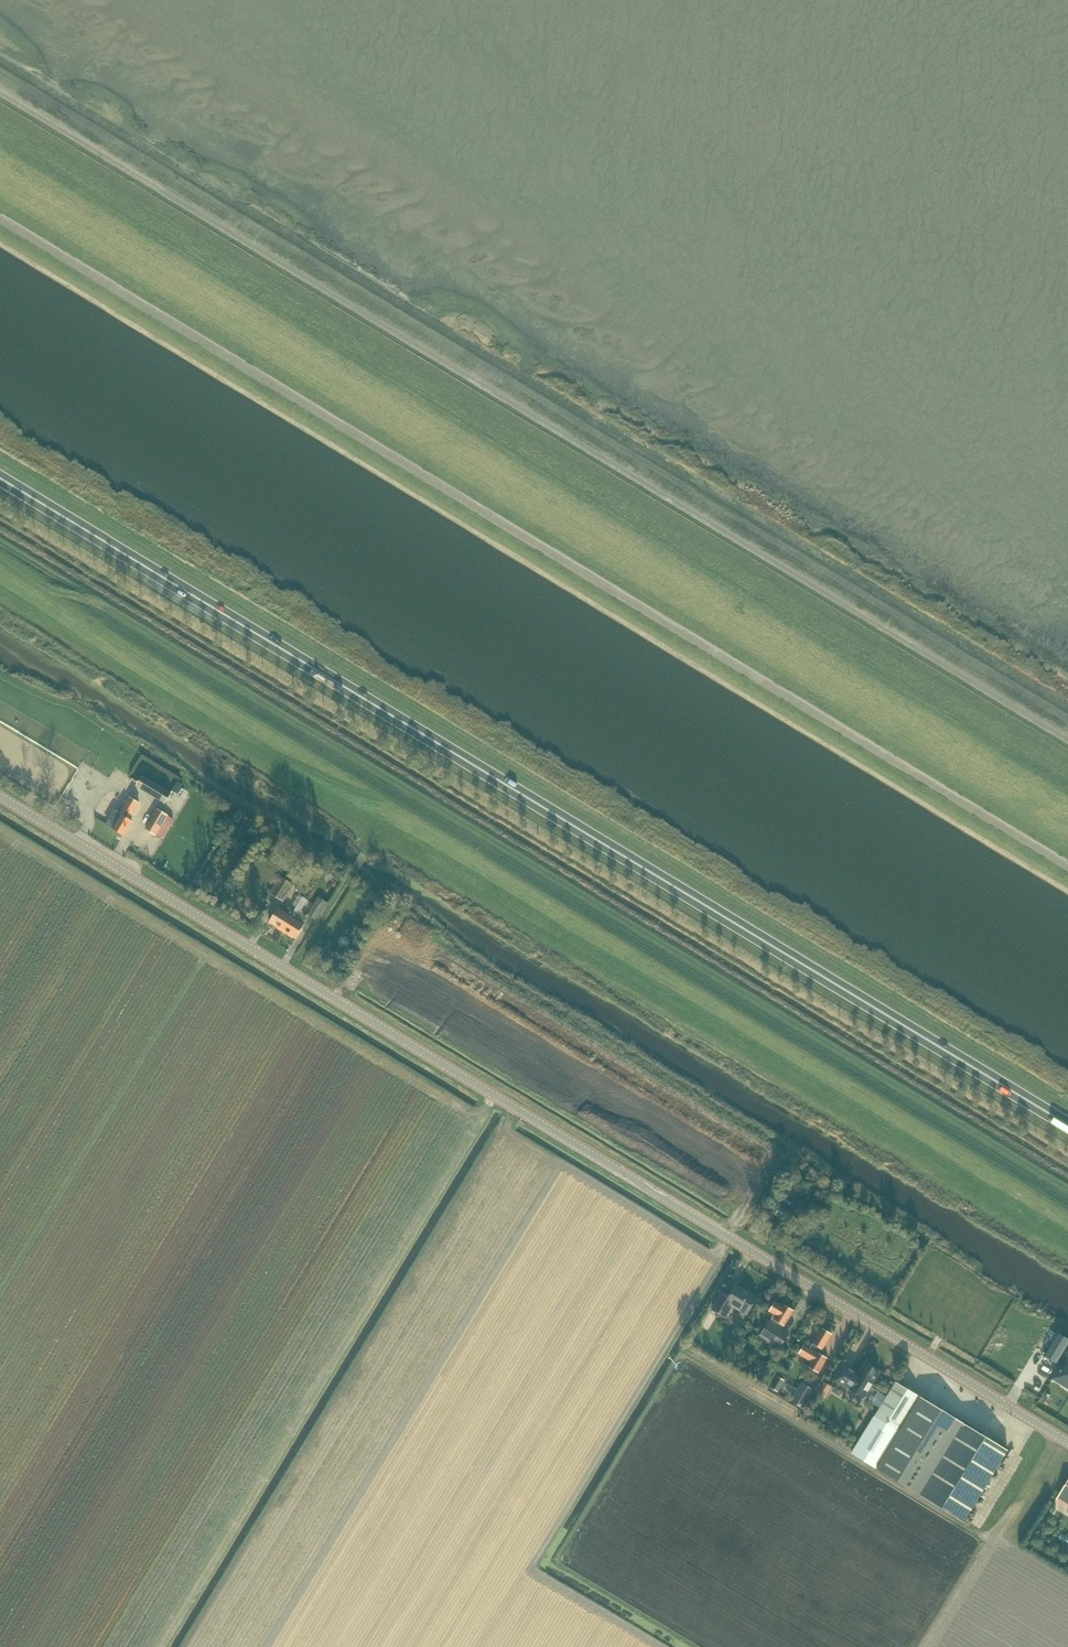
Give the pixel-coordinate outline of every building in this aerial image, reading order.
[(110,756),(104,768),(117,776),(124,763),(110,756)] [(136,786),(165,804),(172,793),(143,776),(136,786)] [(124,835),(133,821),(131,820),(140,804),(131,798),(121,814),(116,811),(107,824),(124,835)] [(174,819),(168,815),(158,809),(146,829),(156,835),(162,824),(169,828),(174,819)] [(236,814),(233,819),(238,822),(241,817),(236,814)] [(260,830),(253,826),(249,832),(257,836),(260,830)] [(301,875),(308,880),(313,872),(311,871),(314,866),(309,863),(301,875)] [(283,902),(294,885),(281,876),(270,894),(283,902)] [(300,895),(293,905),(297,907),(304,897),(300,895)] [(328,903),(319,897),(308,915),(318,921),(328,903)] [(292,915),(293,916),(294,912),(282,904),(280,908),(279,907),(269,922),(283,931),(292,915)] [(283,931),(296,939),(306,924),(305,923),(308,917),(299,912),(296,917),(293,916),(292,915),(283,931)] [(354,934),(348,940),(355,947),(361,940),(354,934)] [(792,1213),(781,1206),(775,1215),(787,1222),(792,1213)] [(809,1221),(817,1225),(820,1221),(811,1216),(809,1221)] [(733,1307),(747,1315),(757,1298),(736,1285),(729,1296),(722,1292),(712,1310),(726,1319),(733,1307)] [(769,1322),(761,1335),(781,1347),(789,1334),(782,1330),(785,1325),(785,1326),(794,1311),(784,1305),(775,1301),(769,1312),(774,1315),(769,1322)] [(810,1367),(819,1372),(827,1358),(819,1353),(821,1348),(823,1349),(833,1335),(822,1327),(813,1342),(813,1343),(810,1348),(805,1345),(799,1354),(813,1362),(810,1367)] [(1045,1356),(1057,1363),(1067,1345),(1067,1339),(1059,1333),(1045,1356)] [(1066,1358),(1053,1378),(1067,1387),(1067,1359),(1066,1358)] [(880,1373),(866,1364),(859,1376),(844,1367),(836,1381),(865,1399),(880,1373)] [(784,1381),(778,1377),(772,1388),(778,1391),(784,1381)] [(825,1398),(831,1387),(826,1383),(819,1395),(825,1398)] [(965,1522),(1008,1450),(897,1383),(888,1397),(881,1408),(876,1417),(899,1432),(876,1469),(965,1522)] [(805,1385),(800,1388),(792,1402),(803,1408),(814,1390),(805,1385)] [(879,1391),(872,1403),(881,1408),(888,1397),(879,1391)] [(1058,1497),(1067,1502),(1067,1480),(1066,1484),(1058,1497)]
